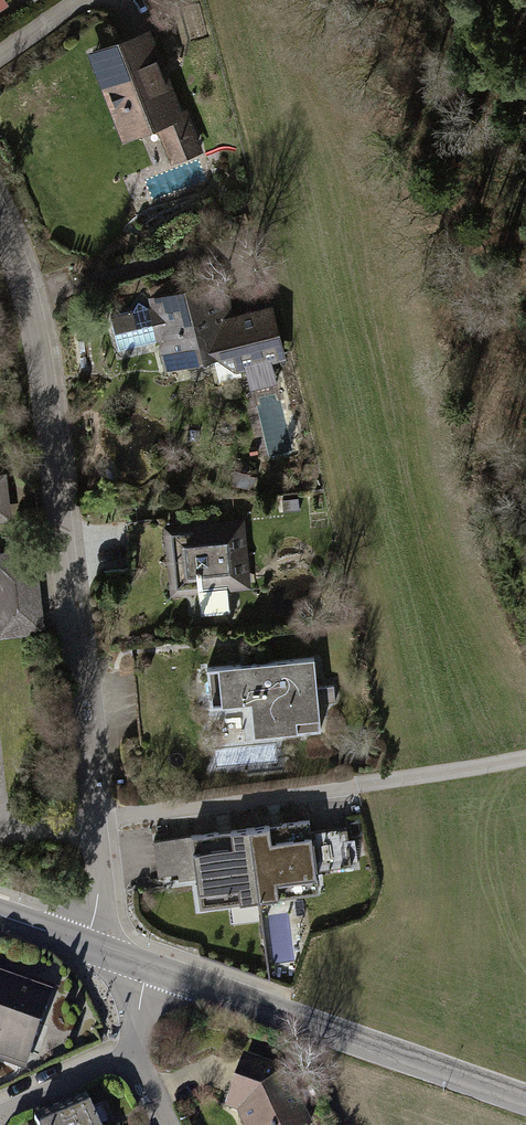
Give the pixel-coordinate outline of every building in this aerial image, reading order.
[(10,6),(6,0),(0,0),(0,12),(10,6)] [(150,31),(89,54),(123,144),(157,132),(184,120),(180,111),(150,31)] [(186,108),(180,111),(184,120),(157,132),(171,165),(204,151),(186,108)] [(229,288),(150,303),(165,379),(286,356),(278,314),(235,322),(229,288)] [(0,472),(0,526),(17,524),(11,471),(0,472)] [(249,524),(174,532),(181,598),(256,589),(249,524)] [(0,554),(0,638),(47,633),(37,550),(0,554)] [(317,655),(209,662),(213,705),(252,701),(253,732),(325,726),(317,655)] [(310,821),(156,844),(162,885),(198,880),(203,912),(319,895),(315,871),(352,866),(347,828),(312,833),(310,821)] [(23,1070),(50,992),(0,974),(0,1062),(23,1070)] [(224,1111),(235,1116),(239,1124),(309,1124),(287,1073),(242,1058),(224,1111)] [(30,1124),(31,1124),(92,1124),(81,1101),(30,1124)]
